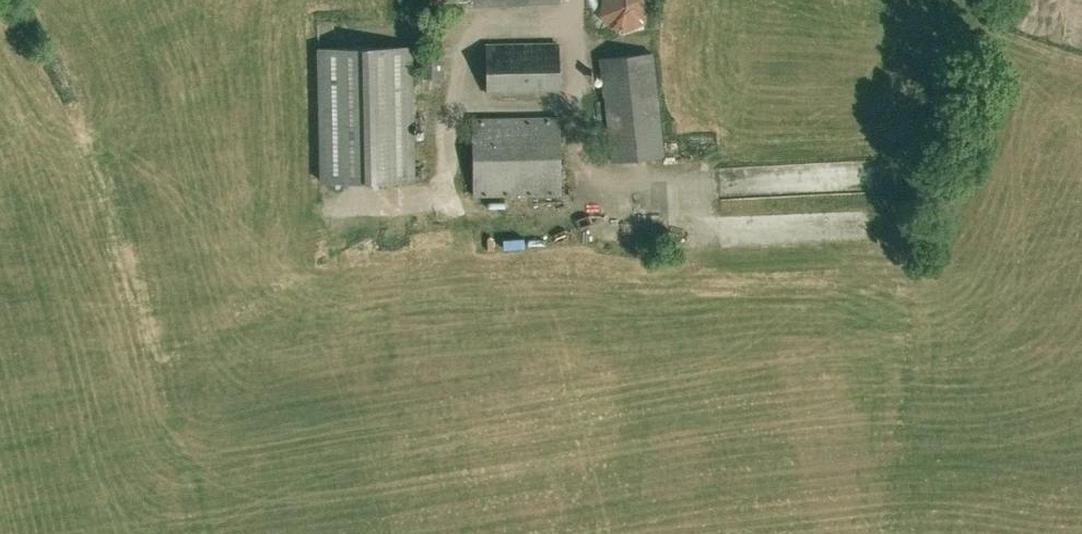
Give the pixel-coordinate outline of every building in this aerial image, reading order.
[(600,39),(627,35),(626,28),(643,26),(639,0),(594,0),(600,39)] [(487,93),(560,92),(559,40),(486,41),(487,93)] [(322,180),(415,177),(411,44),(319,46),(322,180)] [(613,159),(664,153),(652,51),(601,56),(613,159)] [(543,193),(543,195),(561,194),(561,187),(560,116),(473,117),(475,194),(543,193)] [(513,236),(513,248),(536,247),(535,235),(513,236)]
